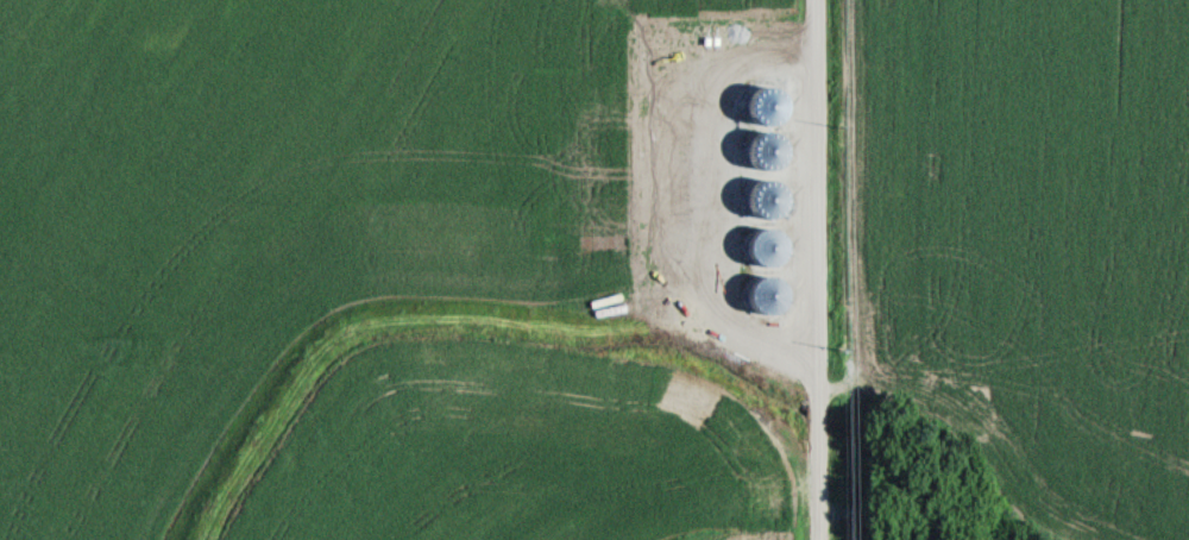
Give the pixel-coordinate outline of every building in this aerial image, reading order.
[(773,94),(755,98),(762,130),(781,125),(773,94)] [(783,213),(774,201),(781,196),(770,181),(749,198),(769,224),(783,213)] [(773,234),(752,238),(757,263),(778,260),(773,234)] [(770,277),(750,284),(762,317),(783,309),(770,277)]
